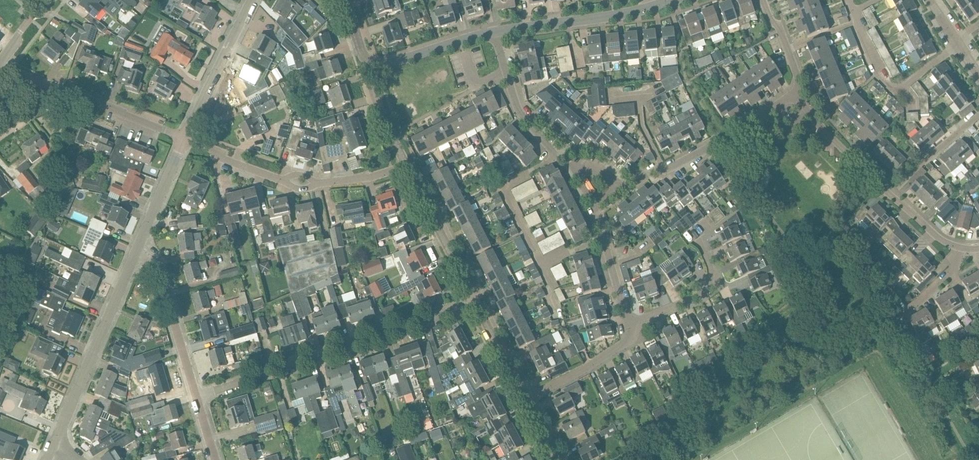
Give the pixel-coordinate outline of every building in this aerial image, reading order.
[(79,7),(89,15),(85,19),(94,26),(97,22),(94,19),(102,10),(90,0),(84,0),(79,7)] [(102,9),(102,10),(106,13),(113,19),(121,9),(124,12),(128,8),(119,0),(90,0),(102,9)] [(128,8),(132,11),(137,6),(135,4),(136,3),(132,0),(119,0),(128,8)] [(194,11),(201,14),(196,24),(210,32),(214,24),(212,23),(217,14),(205,7),(204,8),(198,5),(201,0),(183,0),(182,3),(194,11)] [(275,12),(274,13),(286,20),(292,10),(298,15),(301,12),(303,14),(307,10),(303,7),(302,8),(295,2),(292,4),(285,0),(282,0),(280,4),(277,2),(272,10),(275,12)] [(376,7),(374,7),(378,18),(387,15),(387,13),(393,11),(390,3),(399,0),(374,0),(376,7)] [(451,6),(457,4),(456,0),(443,0),(446,10),(430,14),(435,28),(439,26),(440,28),(456,23),(451,6)] [(465,10),(468,20),(484,15),(481,3),(488,1),(488,0),(470,0),(463,2),(465,10)] [(498,11),(516,8),(514,0),(497,0),(498,11)] [(735,13),(738,20),(737,20),(739,23),(742,32),(752,28),(750,23),(751,20),(758,20),(750,0),(737,0),(741,11),(735,13)] [(789,6),(791,12),(798,9),(800,15),(820,7),(818,0),(804,0),(789,6)] [(902,18),(914,11),(917,9),(912,0),(909,0),(896,7),(902,18)] [(963,13),(977,3),(975,0),(960,0),(956,3),(963,13)] [(724,17),(718,19),(720,26),(722,33),(723,33),(729,30),(728,28),(739,23),(737,20),(738,20),(735,13),(731,1),(719,6),(724,17)] [(322,24),(323,24),(326,21),(307,3),(304,6),(322,24)] [(963,13),(970,22),(978,16),(978,5),(977,3),(963,13)] [(820,7),(800,15),(802,21),(795,23),(797,28),(824,18),(820,7)] [(862,12),(864,16),(872,11),(870,7),(862,12)] [(720,26),(718,19),(714,8),(702,12),(706,24),(701,26),(703,32),(703,33),(705,40),(712,37),(722,33),(720,26)] [(400,31),(414,26),(413,22),(419,20),(421,19),(418,9),(416,10),(398,16),(400,24),(384,30),(386,36),(384,37),(388,48),(397,45),(399,49),(405,47),(403,41),(400,31)] [(919,22),(914,11),(902,18),(898,19),(903,28),(904,30),(919,22)] [(703,32),(701,26),(696,14),(684,19),(689,30),(683,32),(688,46),(697,43),(705,40),(703,33),(703,32)] [(824,18),(797,28),(800,34),(806,32),(808,38),(829,30),(824,18)] [(178,21),(176,24),(185,29),(187,25),(178,21)] [(292,21),(283,30),(294,42),(300,48),(309,39),(304,33),(292,21)] [(97,22),(94,26),(102,33),(106,29),(97,22)] [(904,30),(910,41),(925,32),(919,22),(904,30)] [(84,24),(80,35),(78,40),(80,41),(92,45),(97,30),(84,24)] [(132,24),(127,30),(131,32),(135,26),(132,24)] [(872,29),(867,31),(869,36),(877,31),(875,27),(872,29)] [(125,28),(118,37),(124,40),(130,33),(125,28)] [(663,42),(657,43),(658,50),(657,50),(658,58),(665,57),(677,56),(674,29),(662,30),(663,42)] [(847,40),(854,37),(851,29),(844,31),(847,40)] [(643,32),(645,44),(639,45),(639,52),(640,60),(646,59),(658,58),(657,50),(658,50),(657,43),(656,31),(643,32)] [(55,46),(63,36),(58,32),(41,53),(42,53),(47,56),(46,57),(54,63),(63,53),(55,46)] [(78,40),(80,35),(76,32),(71,39),(75,42),(65,54),(72,61),(80,41),(78,40)] [(910,41),(916,51),(931,43),(925,32),(910,41)] [(620,54),(621,62),(628,61),(640,60),(639,52),(639,45),(637,33),(625,34),(626,46),(620,47),(621,54),(620,54)] [(153,50),(149,58),(161,66),(166,57),(164,56),(167,50),(170,51),(176,55),(173,60),(177,62),(180,64),(179,64),(180,66),(182,67),(184,67),(184,66),(186,67),(192,56),(187,53),(189,49),(180,44),(163,34),(153,50)] [(253,50),(262,55),(268,58),(276,43),(261,35),(253,50)] [(307,54),(303,55),(306,66),(317,62),(315,56),(319,54),(319,55),(334,50),(332,44),(335,43),(332,35),(329,36),(314,40),(318,51),(314,52),(307,55),(307,54)] [(608,48),(602,49),(603,56),(602,56),(603,64),(612,62),(621,62),(620,54),(621,54),(620,47),(619,35),(606,36),(608,48)] [(303,55),(300,49),(286,37),(282,45),(293,56),(297,70),(307,67),(306,66),(303,55)] [(603,56),(602,49),(600,37),(588,38),(589,50),(583,51),(586,65),(591,65),(603,64),(602,56),(603,56)] [(854,37),(847,40),(851,49),(858,46),(854,37)] [(804,53),(806,57),(829,48),(825,38),(807,46),(809,51),(804,53)] [(124,47),(139,52),(141,53),(143,48),(126,42),(124,47)] [(538,59),(534,42),(519,46),(520,53),(518,53),(520,66),(538,62),(538,59)] [(916,52),(910,55),(916,65),(923,62),(923,61),(937,53),(931,43),(916,51),(916,52)] [(139,63),(142,53),(141,53),(139,52),(124,47),(123,47),(119,58),(127,61),(128,58),(139,63)] [(565,60),(563,48),(556,49),(559,61),(565,60)] [(813,60),(815,65),(833,57),(829,48),(806,57),(808,62),(813,60)] [(102,57),(101,60),(90,57),(92,52),(82,49),(78,62),(88,65),(85,73),(97,77),(99,71),(107,74),(111,60),(102,57)] [(703,58),(696,60),(699,68),(706,65),(713,63),(710,55),(703,58)] [(260,56),(256,64),(268,70),(272,62),(260,56)] [(538,62),(520,66),(522,76),(547,70),(544,57),(538,59),(538,62)] [(812,72),(814,76),(837,67),(833,57),(815,65),(817,69),(812,72)] [(559,61),(560,67),(574,64),(572,59),(565,60),(559,61)] [(770,59),(760,66),(777,90),(781,87),(777,81),(783,78),(770,59)] [(317,62),(306,66),(307,67),(308,72),(310,72),(315,70),(318,79),(320,79),(321,81),(327,79),(328,79),(342,74),(337,61),(324,66),(324,67),(319,68),(317,62)] [(931,74),(939,83),(952,73),(945,63),(931,74)] [(244,69),(239,79),(246,83),(249,90),(243,93),(247,99),(269,88),(265,80),(266,77),(269,71),(254,64),(252,69),(245,66),(244,69)] [(566,72),(575,71),(574,64),(560,67),(562,78),(567,77),(566,72)] [(760,66),(750,73),(763,91),(767,88),(771,93),(777,90),(760,66)] [(821,79),(823,84),(841,76),(837,67),(814,76),(816,81),(821,79)] [(121,68),(120,72),(117,82),(126,85),(125,87),(129,88),(128,91),(138,94),(142,84),(139,83),(142,75),(130,71),(121,68)] [(715,68),(709,72),(712,77),(718,73),(715,68)] [(157,69),(155,72),(150,81),(156,84),(152,93),(167,101),(175,88),(164,82),(168,76),(157,69)] [(547,70),(522,76),(524,85),(549,80),(547,70)] [(706,81),(712,77),(709,72),(703,76),(706,81)] [(676,74),(672,76),(678,87),(684,84),(678,73),(676,74)] [(750,73),(740,79),(756,104),(761,100),(757,94),(763,91),(750,73)] [(939,83),(946,93),(960,82),(952,73),(939,83)] [(672,76),(666,79),(661,82),(667,93),(678,87),(672,76)] [(819,91),(822,95),(845,86),(841,76),(823,84),(825,88),(819,91)] [(756,104),(740,79),(730,86),(743,104),(747,101),(752,107),(756,104)] [(946,93),(953,103),(967,92),(960,82),(946,93)] [(280,85),(269,91),(271,96),(275,104),(287,99),(280,85)] [(552,85),(537,94),(549,105),(545,109),(551,113),(546,118),(550,122),(569,100),(552,85)] [(884,90),(880,85),(876,89),(880,93),(884,90)] [(346,86),(336,89),(329,91),(334,108),(351,102),(346,86)] [(721,93),(737,117),(742,114),(738,108),(743,104),(730,86),(721,93)] [(845,86),(822,95),(823,100),(829,98),(831,103),(849,95),(845,86)] [(588,90),(589,97),(605,95),(605,88),(588,90)] [(484,90),(480,93),(491,115),(507,107),(500,93),(493,97),(492,93),(487,96),(484,90)] [(250,100),(248,101),(251,106),(250,106),(249,108),(252,114),(249,115),(252,120),(256,118),(260,117),(259,116),(261,115),(277,108),(275,104),(271,96),(269,91),(259,95),(250,100)] [(967,92),(953,103),(961,112),(958,114),(962,119),(967,115),(963,110),(975,102),(967,92)] [(478,100),(473,103),(482,120),(482,119),(491,115),(480,93),(475,95),(478,100)] [(737,117),(721,93),(710,100),(723,118),(728,115),(732,120),(737,117)] [(838,119),(842,122),(862,101),(855,93),(839,109),(843,114),(838,119)] [(669,100),(666,94),(661,96),(664,102),(669,100)] [(590,109),(592,111),(594,108),(594,102),(606,101),(605,95),(589,97),(590,109)] [(650,102),(657,113),(662,111),(656,99),(650,102)] [(550,122),(559,130),(573,114),(568,109),(573,104),(569,100),(550,122)] [(862,101),(842,122),(847,127),(852,122),(856,126),(871,110),(862,101)] [(651,116),(657,113),(650,102),(645,105),(651,116)] [(471,110),(467,113),(475,130),(485,125),(482,119),(482,120),(473,103),(469,105),(471,110)] [(636,116),(634,104),(612,106),(613,115),(617,118),(626,117),(636,116)] [(904,112),(904,109),(900,105),(896,109),(902,115),(904,112)] [(694,108),(683,114),(697,141),(701,138),(699,133),(705,129),(694,108)] [(460,110),(455,112),(466,134),(475,130),(467,113),(462,115),(460,110)] [(871,110),(856,126),(860,131),(855,136),(860,140),(879,118),(871,110)] [(453,120),(449,122),(457,139),(466,134),(455,112),(451,114),(453,120)] [(919,113),(906,113),(907,122),(919,121),(919,113)] [(573,114),(559,130),(568,137),(586,117),(582,114),(578,118),(573,114)] [(672,119),(677,127),(683,140),(690,137),(692,143),(697,141),(683,114),(672,119)] [(252,120),(241,126),(248,141),(264,134),(269,131),(261,115),(259,116),(260,117),(256,118),(252,120)] [(334,117),(316,123),(318,134),(323,132),(324,130),(324,129),(337,125),(334,117)] [(582,141),(595,125),(590,121),(586,117),(568,137),(577,145),(578,145),(582,141)] [(879,118),(860,140),(864,144),(869,139),(873,144),(875,141),(880,137),(881,136),(889,128),(879,118)] [(441,119),(437,121),(448,143),(457,139),(449,122),(444,124),(441,119)] [(337,128),(341,141),(362,135),(357,120),(344,125),(345,126),(337,128)] [(435,129),(430,131),(439,148),(448,143),(437,121),(432,123),(435,129)] [(933,121),(922,130),(933,144),(945,135),(933,121)] [(614,139),(618,136),(622,131),(613,123),(604,133),(595,144),(598,147),(603,142),(608,147),(614,139)] [(667,124),(663,126),(676,152),(680,149),(677,144),(683,140),(677,127),(671,130),(667,124)] [(589,139),(595,144),(604,133),(595,125),(582,141),(585,144),(589,139)] [(499,139),(506,146),(518,133),(512,126),(499,139)] [(676,152),(663,126),(658,128),(662,135),(655,139),(662,152),(668,148),(671,154),(676,152)] [(298,152),(302,139),(305,131),(293,127),(287,148),(298,152)] [(114,144),(107,141),(109,136),(90,128),(88,132),(81,130),(76,143),(85,146),(86,142),(98,146),(96,151),(110,156),(114,144)] [(423,128),(419,130),(430,153),(439,148),(430,131),(426,133),(423,128)] [(491,138),(492,140),(500,133),(498,128),(489,133),(491,138)] [(430,153),(419,130),(414,133),(417,138),(412,140),(421,157),(430,153)] [(933,144),(922,130),(911,140),(922,154),(933,144)] [(506,146),(513,153),(525,141),(518,133),(506,146)] [(21,148),(28,158),(32,164),(41,157),(37,152),(46,146),(38,135),(21,148)] [(341,141),(320,149),(322,162),(323,165),(330,163),(339,160),(338,157),(354,152),(367,148),(362,135),(341,141)] [(609,156),(613,160),(632,138),(628,135),(623,140),(618,136),(614,139),(608,147),(613,151),(609,156)] [(880,137),(875,141),(880,146),(885,141),(881,136),(880,137)] [(298,152),(297,156),(312,161),(312,159),(322,162),(320,149),(315,148),(318,140),(312,138),(311,141),(302,139),(298,152)] [(632,138),(613,160),(616,163),(621,158),(626,163),(630,159),(634,163),(643,154),(638,149),(636,152),(632,148),(637,143),(632,138)] [(118,139),(109,162),(139,174),(140,174),(144,163),(149,165),(153,153),(118,139)] [(873,153),(883,163),(896,150),(885,140),(885,141),(880,146),(873,153)] [(962,140),(951,150),(962,163),(974,154),(962,140)] [(525,141),(513,153),(527,168),(538,157),(533,152),(534,150),(525,141)] [(464,151),(467,158),(476,154),(476,153),(474,149),(472,146),(464,151)] [(483,150),(490,163),(495,160),(494,159),(494,156),(489,147),(483,150)] [(896,150),(883,163),(893,173),(906,160),(896,150)] [(962,163),(951,150),(940,159),(951,173),(962,163)] [(500,156),(494,159),(495,160),(498,165),(504,162),(500,155),(500,156)] [(482,157),(474,161),(476,166),(483,162),(484,162),(482,157)] [(422,169),(426,176),(439,169),(437,164),(434,158),(428,162),(430,166),(422,169)] [(504,162),(510,174),(516,171),(509,159),(504,162)] [(139,174),(109,162),(111,163),(110,168),(122,173),(122,174),(127,177),(123,188),(114,184),(111,191),(120,195),(119,195),(120,195),(133,201),(141,181),(137,179),(139,174)] [(504,177),(510,174),(504,162),(498,165),(504,177)] [(710,162),(700,169),(713,186),(715,188),(716,189),(717,191),(722,188),(720,185),(725,181),(730,177),(722,167),(717,171),(710,162)] [(330,163),(323,165),(324,172),(331,171),(330,163)] [(553,165),(539,172),(544,181),(548,190),(564,182),(560,173),(559,171),(557,172),(553,165)] [(432,176),(437,185),(452,177),(448,168),(432,176)] [(910,189),(920,200),(934,186),(924,176),(927,173),(922,168),(914,177),(918,181),(910,189)] [(700,177),(695,181),(704,193),(706,196),(711,192),(716,189),(715,188),(713,186),(700,169),(696,172),(700,177)] [(16,179),(25,189),(29,195),(39,186),(26,171),(21,175),(16,179)] [(485,183),(492,180),(487,171),(479,176),(481,181),(483,180),(485,183)] [(81,188),(103,193),(107,177),(97,175),(95,182),(83,179),(81,188)] [(186,204),(197,209),(209,184),(195,177),(189,189),(192,190),(186,204)] [(437,185),(442,194),(457,186),(452,177),(437,185)] [(964,186),(967,192),(978,186),(978,177),(972,180),(973,181),(964,186)] [(0,196),(8,191),(0,179),(0,196)] [(22,192),(25,189),(16,179),(13,182),(19,189),(22,192)] [(685,180),(681,184),(694,200),(704,193),(695,181),(689,186),(685,180)] [(680,202),(668,186),(664,181),(654,188),(667,205),(670,209),(675,205),(680,202)] [(548,190),(553,199),(569,191),(564,182),(548,190)] [(672,183),(668,186),(680,202),(684,208),(694,200),(681,184),(676,188),(672,183)] [(934,186),(920,200),(930,210),(946,194),(941,189),(942,188),(937,183),(934,186)] [(442,194),(446,203),(462,196),(457,186),(442,194)] [(645,187),(641,190),(654,207),(657,212),(667,205),(654,188),(649,192),(645,187)] [(379,206),(370,208),(374,220),(375,220),(376,224),(373,225),(374,230),(375,235),(376,235),(384,232),(384,229),(387,228),(384,218),(396,214),(395,209),(398,208),(396,205),(397,205),(395,201),(398,200),(395,189),(386,192),(387,195),(376,198),(379,206)] [(537,189),(515,200),(516,202),(539,191),(537,189)] [(59,210),(55,215),(63,219),(64,216),(66,217),(72,205),(78,191),(74,190),(65,203),(59,210)] [(247,220),(262,217),(255,190),(241,193),(246,213),(247,220)] [(641,190),(631,198),(644,214),(654,207),(641,190)] [(553,199),(557,208),(573,200),(569,191),(553,199)] [(246,213),(241,193),(227,197),(234,224),(240,222),(238,215),(246,213)] [(101,194),(98,201),(105,204),(102,212),(110,215),(107,222),(112,224),(121,228),(123,229),(127,220),(125,219),(127,214),(116,209),(119,202),(110,198),(104,195),(103,195),(101,194)] [(451,213),(453,211),(469,203),(466,204),(462,196),(446,203),(451,213)] [(957,229),(958,229),(962,213),(961,213),(961,214),(959,214),(951,206),(954,203),(947,197),(942,201),(945,204),(938,210),(941,213),(937,217),(945,225),(948,222),(952,226),(958,227),(957,229)] [(644,214),(631,198),(622,205),(635,222),(644,214)] [(287,199),(271,203),(273,208),(274,213),(275,217),(275,219),(282,217),(284,224),(285,227),(292,225),(291,222),(292,222),(289,209),(287,199)] [(557,208),(562,217),(578,209),(573,200),(557,208)] [(453,211),(458,220),(474,212),(469,203),(453,211)] [(338,216),(344,215),(344,217),(345,222),(353,221),(354,226),(362,224),(365,223),(373,222),(372,215),(365,216),(362,204),(349,206),(348,204),(336,207),(338,216)] [(316,222),(312,205),(297,208),(301,225),(309,223),(310,230),(318,228),(317,228),(321,227),(320,221),(316,222)] [(635,222),(622,205),(618,208),(622,213),(616,218),(619,222),(614,226),(622,236),(628,231),(631,231),(638,226),(637,224),(635,222)] [(865,232),(884,213),(877,205),(870,213),(865,208),(856,218),(860,223),(859,224),(866,230),(865,231),(865,232)] [(505,223),(506,222),(512,220),(505,207),(494,212),(499,221),(503,219),(505,223)] [(712,220),(722,212),(718,207),(708,215),(712,220)] [(562,217),(566,226),(582,218),(578,209),(562,217)] [(525,218),(527,223),(540,217),(537,211),(525,218)] [(458,220),(462,229),(478,221),(474,212),(458,220)] [(726,217),(722,212),(712,220),(716,225),(726,217)] [(684,218),(692,228),(697,223),(690,213),(685,217),(684,218)] [(865,232),(877,243),(890,230),(886,225),(892,220),(884,213),(865,232)] [(958,229),(968,232),(969,228),(975,230),(978,227),(978,215),(978,214),(976,215),(975,214),(972,215),(962,213),(958,229)] [(36,214),(30,222),(40,229),(46,221),(36,214)] [(728,230),(718,234),(723,246),(734,241),(747,235),(749,234),(744,223),(741,225),(738,218),(736,214),(728,221),(729,223),(723,225),(723,226),(726,224),(728,230)] [(197,229),(195,216),(178,218),(180,231),(197,229)] [(275,242),(276,241),(275,238),(270,217),(262,219),(266,234),(261,235),(264,245),(275,242)] [(542,223),(540,217),(527,223),(530,229),(542,223)] [(93,218),(88,229),(102,234),(106,224),(93,218)] [(566,226),(575,244),(589,237),(586,230),(588,229),(582,218),(566,226)] [(684,218),(680,222),(687,231),(692,228),(684,218)] [(514,225),(512,220),(506,222),(509,228),(514,225)] [(56,233),(60,226),(51,221),(47,227),(56,233)] [(462,229),(467,238),(483,230),(478,221),(462,229)] [(687,231),(680,222),(675,225),(677,229),(682,235),(687,231)] [(545,233),(553,229),(550,224),(543,228),(545,233)] [(845,224),(839,229),(844,234),(850,229),(845,224)] [(228,227),(232,242),(239,240),(236,225),(228,227)] [(394,237),(397,245),(400,252),(406,249),(405,247),(416,242),(409,227),(399,231),(400,234),(394,237)] [(330,230),(334,249),(344,247),(340,228),(330,230)] [(88,229),(82,242),(90,245),(85,255),(93,259),(93,258),(108,264),(112,255),(110,254),(113,247),(100,242),(103,234),(102,234),(88,229)] [(652,241),(663,234),(659,229),(649,237),(652,241)] [(467,238),(471,247),(487,239),(483,230),(467,238)] [(884,245),(891,252),(906,237),(899,230),(895,234),(890,230),(877,243),(879,245),(883,246),(884,245)] [(299,233),(301,244),(308,243),(305,231),(299,233)] [(382,241),(391,237),(389,231),(384,232),(376,235),(379,241),(382,241)] [(288,235),(275,238),(276,241),(275,242),(277,249),(279,249),(291,246),(301,244),(299,233),(298,232),(288,234),(288,235)] [(191,234),(189,235),(184,235),(179,236),(181,254),(194,252),(193,243),(202,241),(201,234),(191,236),(191,234)] [(664,241),(667,239),(663,234),(652,241),(656,246),(658,245),(664,241)] [(554,235),(537,244),(539,248),(556,239),(554,235)] [(731,263),(746,256),(756,251),(751,241),(749,241),(747,235),(734,241),(736,247),(726,251),(731,263)] [(896,265),(898,268),(912,254),(908,250),(914,245),(906,237),(891,252),(899,260),(899,259),(900,261),(896,265)] [(339,274),(331,239),(308,243),(301,244),(291,246),(279,249),(281,257),(291,295),(298,292),(315,285),(331,278),(339,274)] [(487,239),(471,247),(476,256),(492,248),(487,239)] [(668,245),(664,241),(658,245),(662,250),(668,245)] [(33,244),(26,259),(34,263),(41,248),(33,244)] [(47,250),(44,256),(79,272),(86,258),(72,252),(65,248),(61,256),(47,250)] [(742,278),(757,271),(761,270),(758,263),(763,261),(763,259),(762,256),(767,253),(765,248),(756,251),(746,256),(749,262),(737,267),(742,278)] [(428,267),(420,251),(409,257),(406,249),(400,252),(393,254),(395,259),(399,258),(401,261),(400,261),(411,282),(421,277),(418,272),(428,267)] [(477,258),(482,267),(497,259),(493,251),(477,258)] [(532,259),(528,251),(521,254),(525,262),(532,259)] [(673,265),(672,265),(683,281),(692,274),(687,266),(691,263),(683,251),(669,260),(673,265)] [(588,252),(573,257),(578,274),(595,269),(592,259),(590,259),(588,252)] [(898,269),(910,280),(913,277),(928,262),(921,254),(917,258),(912,254),(898,268),(898,269)] [(14,269),(29,277),(35,265),(22,259),(14,269)] [(380,259),(363,265),(367,278),(385,271),(380,259)] [(482,267),(486,276),(502,268),(497,259),(482,267)] [(625,264),(627,270),(641,264),(639,259),(625,264)] [(202,281),(199,271),(208,269),(206,262),(197,265),(197,264),(185,267),(190,284),(202,281)] [(269,262),(260,264),(262,274),(271,272),(269,262)] [(927,286),(936,277),(932,273),(935,269),(928,262),(913,277),(920,284),(916,289),(921,294),(927,287),(927,286)] [(527,267),(532,277),(539,273),(534,263),(527,267)] [(568,276),(561,264),(550,269),(557,282),(568,276)] [(625,264),(620,266),(625,284),(630,283),(627,270),(625,264)] [(757,271),(760,277),(748,282),(753,293),(762,290),(765,293),(771,290),(771,286),(772,285),(767,274),(777,269),(775,264),(761,270),(757,271)] [(683,281),(672,265),(663,272),(674,287),(683,281)] [(237,266),(219,273),(222,280),(239,274),(237,266)] [(502,268),(486,276),(491,285),(506,277),(512,274),(507,266),(502,268)] [(578,274),(581,285),(598,280),(595,269),(578,274)] [(72,273),(68,282),(94,292),(99,280),(79,272),(79,273),(81,273),(79,276),(72,273)] [(331,278),(333,285),(337,284),(337,286),(342,284),(341,282),(342,282),(339,274),(331,278)] [(441,293),(434,277),(426,281),(424,275),(421,277),(393,291),(396,297),(396,298),(417,287),(421,293),(422,293),(428,305),(437,300),(435,296),(441,293)] [(491,285),(495,294),(511,286),(506,277),(491,285)] [(653,277),(642,281),(649,298),(660,295),(653,277)] [(961,292),(968,304),(972,310),(978,306),(978,305),(978,290),(971,277),(962,283),(966,289),(961,292)] [(88,305),(94,292),(68,282),(58,278),(51,293),(66,301),(70,292),(75,294),(73,299),(88,305)] [(331,278),(315,285),(317,292),(333,285),(331,278)] [(384,278),(369,285),(369,286),(373,294),(375,298),(391,291),(384,278)] [(598,280),(581,285),(584,295),(601,290),(598,280)] [(649,298),(642,281),(632,284),(638,302),(649,298)] [(220,285),(213,287),(214,291),(216,297),(223,296),(221,289),(220,285)] [(307,297),(317,294),(317,292),(315,285),(298,292),(306,317),(311,315),(310,313),(312,312),(307,297)] [(369,286),(364,288),(368,296),(373,294),(369,286)] [(495,294),(500,303),(515,295),(511,286),(495,294)] [(560,303),(566,300),(560,288),(554,291),(560,303)] [(46,292),(40,305),(48,308),(53,311),(47,326),(53,328),(52,332),(60,335),(61,332),(65,334),(74,338),(83,319),(74,315),(69,312),(68,313),(61,310),(66,301),(51,293),(46,291),(46,292)] [(210,310),(207,300),(216,297),(214,291),(206,293),(205,292),(193,296),(198,313),(210,310)] [(953,291),(944,296),(959,320),(959,319),(956,314),(964,309),(966,313),(972,310),(968,304),(961,292),(956,296),(953,291)] [(240,298),(223,303),(225,310),(249,304),(246,292),(239,294),(240,298)] [(291,295),(299,319),(306,317),(298,292),(291,295)] [(730,314),(733,321),(736,327),(746,322),(743,315),(750,312),(749,311),(759,306),(755,298),(746,303),(741,294),(730,300),(735,311),(730,314)] [(497,304),(502,313),(517,305),(513,297),(516,296),(515,295),(500,303),(497,304)] [(586,303),(589,314),(606,308),(603,298),(594,300),(592,295),(578,299),(580,305),(584,304),(584,303),(586,303)] [(343,296),(337,298),(339,306),(345,304),(345,303),(343,296)] [(939,308),(934,311),(945,328),(948,326),(951,332),(962,325),(959,319),(959,320),(944,296),(935,302),(939,308)] [(253,300),(254,307),(264,305),(262,298),(253,300)] [(329,332),(341,328),(338,321),(344,319),(339,306),(337,298),(331,300),(333,307),(322,310),(322,312),(329,332)] [(357,299),(356,299),(363,321),(375,317),(369,298),(358,302),(357,299)] [(352,325),(363,321),(356,299),(351,301),(345,303),(345,304),(352,325)] [(719,319),(713,322),(717,329),(720,335),(725,332),(723,326),(733,321),(730,314),(724,303),(713,308),(719,319)] [(502,313),(506,322),(522,314),(517,305),(502,313)] [(598,329),(596,323),(610,319),(606,308),(589,314),(592,324),(585,326),(587,332),(598,329)] [(926,309),(917,315),(928,333),(937,327),(936,326),(941,323),(944,328),(945,328),(934,311),(929,314),(926,309)] [(702,328),(697,331),(698,335),(699,335),(702,341),(703,344),(703,343),(709,341),(709,340),(720,335),(717,329),(713,322),(708,311),(697,317),(702,328)] [(329,332),(322,312),(312,315),(314,322),(313,322),(318,336),(329,332)] [(506,322),(511,331),(527,324),(522,314),(506,322)] [(217,315),(202,320),(203,324),(201,325),(206,342),(227,336),(228,335),(228,332),(226,326),(220,328),(217,315)] [(293,315),(286,317),(295,344),(307,340),(302,326),(297,327),(293,315)] [(928,333),(917,315),(908,320),(911,325),(906,328),(916,344),(918,347),(932,339),(928,333)] [(128,336),(139,342),(148,322),(137,316),(128,336)] [(26,317),(24,323),(30,325),(32,319),(26,317)] [(295,344),(286,317),(280,319),(285,332),(279,333),(284,347),(295,344)] [(684,332),(678,335),(682,343),(684,348),(690,345),(691,347),(702,341),(699,335),(698,335),(697,331),(690,317),(679,322),(684,332)] [(259,333),(268,330),(264,318),(255,320),(255,321),(254,321),(257,333),(259,332),(259,333)] [(269,320),(272,328),(277,326),(274,318),(269,320)] [(254,324),(230,331),(233,341),(257,333),(254,324)] [(511,331),(515,341),(531,333),(527,324),(511,331)] [(611,325),(598,329),(587,332),(590,343),(614,336),(611,325)] [(666,338),(660,341),(666,353),(668,356),(673,353),(675,357),(686,351),(684,348),(682,343),(678,335),(673,325),(662,331),(666,338)] [(451,342),(440,348),(443,353),(467,341),(465,337),(468,336),(463,326),(453,331),(454,334),(448,337),(451,342)] [(969,326),(964,328),(970,338),(971,337),(978,333),(976,329),(974,331),(972,330),(969,326)] [(531,333),(515,341),(520,350),(536,342),(531,333)] [(530,355),(536,365),(552,356),(550,351),(551,350),(552,347),(557,344),(552,334),(539,340),(543,349),(530,355)] [(571,338),(573,342),(579,353),(586,349),(578,334),(571,338)] [(37,336),(29,354),(46,361),(42,370),(43,371),(43,374),(50,377),(53,374),(57,376),(64,360),(49,354),(53,344),(37,336)] [(434,341),(429,342),(434,355),(439,353),(438,350),(437,349),(434,341)] [(467,341),(443,353),(446,359),(452,355),(455,361),(454,362),(457,367),(464,363),(461,358),(473,351),(467,341)] [(126,345),(123,344),(118,342),(117,345),(116,344),(112,352),(114,353),(112,358),(115,359),(113,365),(132,372),(155,365),(155,364),(154,364),(153,362),(161,360),(158,350),(143,355),(143,356),(132,359),(132,358),(126,355),(130,347),(129,347),(125,345),(126,345)] [(429,342),(424,344),(425,348),(428,357),(429,361),(432,369),(430,369),(433,379),(435,385),(437,384),(442,383),(440,377),(440,376),(436,365),(434,358),(433,355),(434,355),(429,342)] [(646,362),(646,363),(650,371),(653,375),(660,372),(658,367),(667,362),(658,344),(647,350),(652,360),(646,362)] [(418,345),(407,349),(414,370),(425,366),(423,359),(420,350),(418,345)] [(946,345),(939,350),(942,354),(949,350),(946,345)] [(222,349),(219,350),(209,353),(214,370),(227,367),(229,373),(243,369),(241,362),(235,364),(232,354),(233,354),(231,347),(222,350),(222,349)] [(407,349),(395,352),(397,357),(400,366),(401,370),(396,372),(397,375),(405,396),(412,394),(407,378),(415,374),(414,370),(407,349)] [(978,374),(978,362),(976,355),(978,352),(957,367),(959,366),(963,372),(975,366),(978,374)] [(541,375),(554,368),(557,373),(549,376),(552,381),(570,371),(565,362),(565,363),(560,353),(552,356),(536,365),(541,375)] [(630,371),(635,382),(636,384),(637,383),(642,381),(640,376),(650,371),(646,363),(646,362),(641,353),(630,358),(635,367),(635,368),(630,371)] [(377,358),(373,360),(381,383),(386,381),(383,372),(389,370),(388,370),(385,360),(384,356),(383,356),(383,355),(381,354),(378,355),(377,357),(377,358)] [(6,358),(3,366),(10,369),(13,361),(6,358)] [(362,360),(361,362),(362,363),(361,364),(364,373),(366,378),(369,377),(373,386),(381,383),(373,360),(368,361),(367,360),(365,359),(362,360)] [(702,360),(693,365),(697,374),(699,372),(705,367),(702,360)] [(464,369),(459,372),(461,375),(461,376),(465,382),(470,380),(484,372),(478,362),(465,369),(464,369)] [(626,364),(615,369),(620,378),(621,381),(615,384),(618,390),(619,390),(621,396),(627,393),(624,387),(635,382),(630,371),(626,364)] [(151,378),(156,396),(169,393),(161,366),(135,373),(138,382),(151,378)] [(116,373),(129,379),(130,373),(119,367),(116,373)] [(350,367),(338,371),(343,385),(345,391),(348,399),(354,418),(363,415),(355,391),(357,390),(350,367)] [(457,367),(440,376),(440,377),(443,383),(444,385),(443,385),(446,393),(453,389),(450,382),(461,376),(461,375),(459,372),(457,367)] [(338,371),(327,375),(330,384),(332,389),(334,395),(335,394),(336,396),(338,402),(348,399),(345,391),(343,385),(338,371)] [(104,372),(100,383),(110,387),(127,393),(128,388),(122,387),(112,383),(115,376),(104,372)] [(470,380),(465,382),(470,393),(481,388),(489,383),(484,372),(470,380)] [(610,372),(598,378),(603,387),(604,389),(599,392),(605,404),(606,406),(613,402),(617,409),(626,405),(621,396),(619,390),(618,390),(615,384),(614,381),(610,372)] [(7,393),(23,400),(30,403),(26,411),(30,413),(39,417),(46,402),(36,398),(38,394),(29,390),(16,384),(19,376),(12,373),(9,380),(3,378),(2,381),(0,385),(0,390),(7,393)] [(391,377),(390,377),(392,385),(394,384),(395,384),(399,398),(405,396),(397,375),(391,377)] [(680,380),(683,386),(688,384),(685,378),(680,380)] [(316,379),(304,382),(314,412),(318,423),(322,435),(339,429),(335,417),(331,408),(325,410),(326,411),(321,413),(317,399),(322,398),(320,393),(319,388),(316,379)] [(304,382),(293,386),(298,401),(304,399),(309,414),(309,413),(314,412),(304,382)] [(110,387),(100,383),(95,395),(105,399),(108,392),(121,397),(126,398),(127,393),(110,387)] [(571,399),(583,393),(578,383),(564,390),(567,395),(553,402),(560,416),(575,408),(571,399)] [(369,384),(362,386),(370,409),(371,409),(371,408),(376,406),(374,401),(369,384)] [(447,397),(460,390),(458,386),(453,389),(446,393),(447,397)] [(412,394),(405,396),(406,402),(407,404),(415,401),(414,399),(412,394)] [(449,402),(452,410),(465,403),(473,399),(471,394),(464,398),(462,396),(449,402)] [(473,399),(452,410),(453,410),(461,406),(466,403),(467,405),(468,407),(474,404),(478,411),(471,414),(474,419),(480,416),(501,404),(495,394),(486,398),(485,399),(482,394),(473,399)] [(336,396),(329,399),(331,408),(335,417),(341,414),(342,414),(338,402),(336,396)] [(127,411),(150,405),(148,397),(125,403),(126,407),(127,411)] [(232,429),(249,424),(241,397),(227,402),(229,411),(226,412),(232,429)] [(121,412),(129,415),(128,413),(127,411),(126,407),(112,401),(109,407),(121,412)] [(501,404),(480,416),(481,416),(483,421),(487,419),(490,423),(485,426),(488,432),(502,424),(499,419),(507,415),(501,404)] [(150,405),(127,411),(128,413),(129,415),(130,420),(150,414),(152,413),(150,405)] [(86,417),(109,427),(111,422),(98,417),(101,411),(90,406),(86,417)] [(119,419),(121,412),(109,407),(107,414),(119,419)] [(156,417),(151,419),(154,427),(166,424),(168,423),(178,420),(174,407),(162,410),(162,411),(154,413),(156,417)] [(299,422),(295,408),(287,410),(292,424),(299,422)] [(587,408),(578,412),(569,417),(572,423),(563,428),(570,441),(586,433),(581,424),(587,421),(583,412),(588,410),(587,408)] [(292,424),(287,410),(279,413),(284,428),(292,424)] [(656,410),(652,412),(660,426),(667,415),(666,413),(659,417),(656,410)] [(279,412),(273,413),(277,428),(278,432),(285,430),(284,428),(279,413),(279,412)] [(314,412),(309,413),(311,419),(314,419),(315,424),(318,423),(314,412)] [(253,419),(258,434),(277,428),(273,413),(253,419)] [(341,414),(335,417),(339,429),(341,432),(347,430),(341,414)] [(109,427),(86,417),(81,429),(83,430),(80,438),(91,442),(94,434),(92,433),(94,427),(107,432),(108,434),(97,441),(99,444),(97,445),(102,452),(112,445),(128,435),(109,427)] [(429,419),(423,422),(426,430),(433,428),(429,419)] [(494,436),(500,446),(518,436),(512,426),(505,429),(502,424),(488,432),(491,438),(494,436)] [(647,427),(642,431),(646,437),(651,433),(647,427)] [(440,429),(430,433),(432,439),(442,435),(440,429)] [(5,459),(20,459),(25,449),(14,445),(10,443),(13,438),(0,432),(0,458),(5,459)] [(129,435),(128,435),(112,445),(116,450),(117,452),(136,440),(133,432),(129,435)] [(421,439),(428,437),(426,432),(409,438),(412,445),(422,441),(421,439)] [(165,452),(141,459),(142,459),(165,459),(167,459),(177,457),(175,451),(185,448),(181,433),(169,436),(171,444),(163,446),(165,452)] [(638,433),(625,440),(629,449),(643,442),(638,433)] [(518,436),(500,446),(505,456),(523,447),(518,436)] [(451,441),(450,441),(453,449),(462,445),(459,437),(453,439),(452,439),(450,440),(451,441)] [(584,450),(579,452),(583,459),(594,459),(600,457),(597,451),(602,448),(596,437),(581,444),(584,450)] [(401,459),(417,459),(411,444),(406,446),(397,449),(401,459)] [(248,448),(239,451),(241,459),(256,459),(254,454),(262,451),(260,445),(252,448),(252,447),(248,448)] [(117,452),(116,450),(100,459),(121,459),(117,452)] [(491,450),(485,453),(489,459),(497,459),(492,450),(491,450)]
